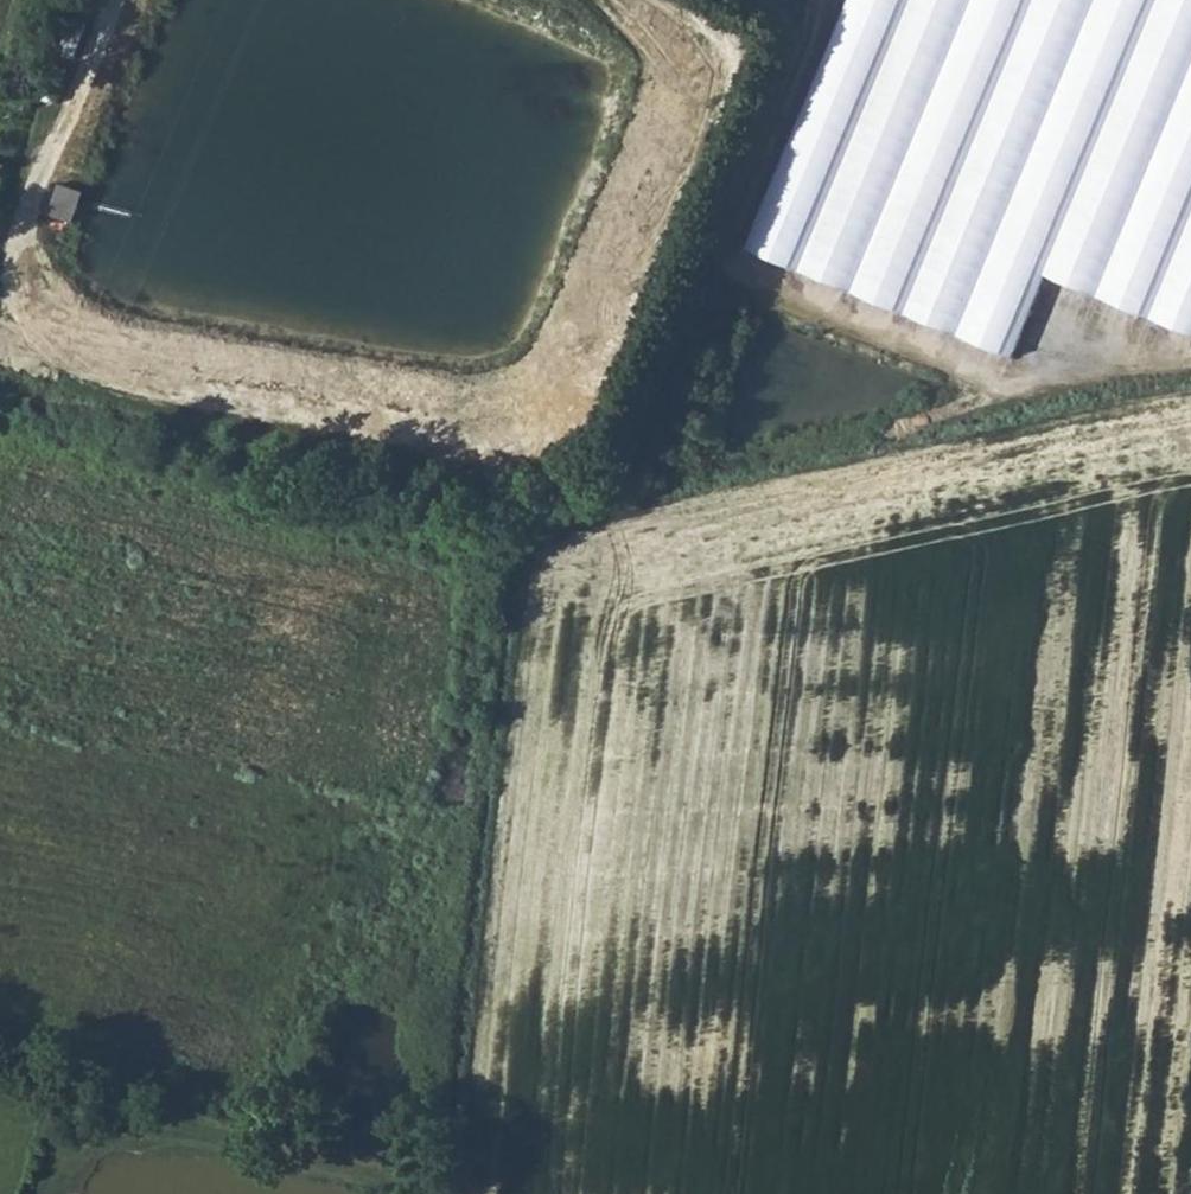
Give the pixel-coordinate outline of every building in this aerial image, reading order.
[(784,218),(891,257),(922,174),(1188,272),(1190,265),(1190,0),(864,0),(784,218)] [(60,204),(83,209),(94,176),(68,170),(60,204)]
